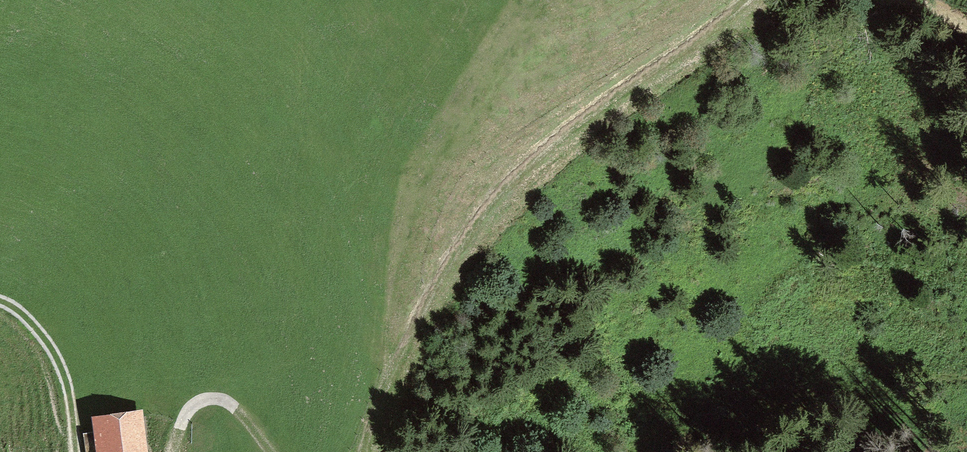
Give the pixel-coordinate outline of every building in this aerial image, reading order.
[(92,420),(97,451),(148,451),(142,412),(92,420)]
